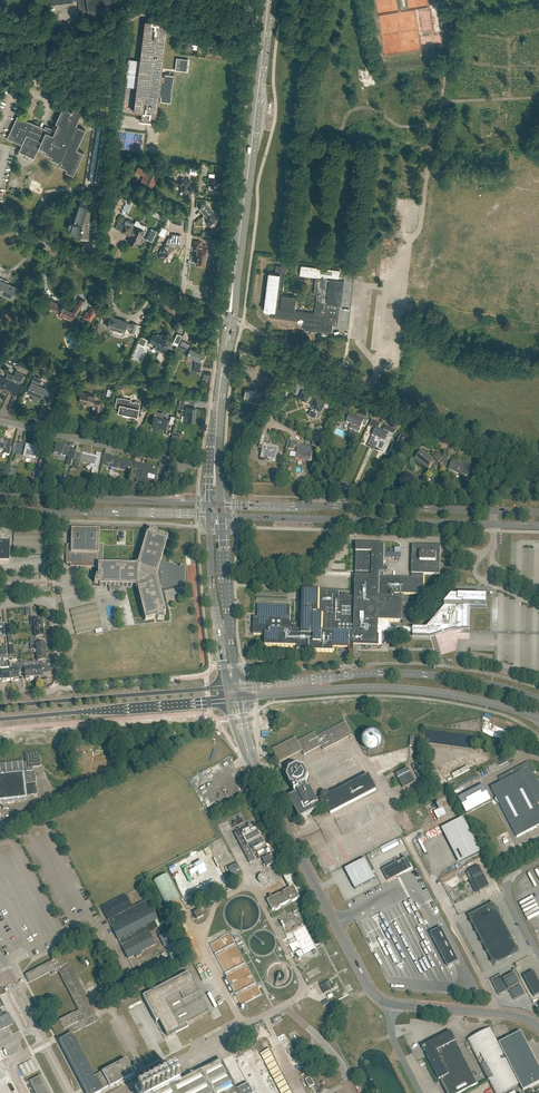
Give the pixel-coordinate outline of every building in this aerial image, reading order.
[(80,17),(94,15),(96,15),(96,10),(111,8),(112,8),(111,3),(114,2),(113,0),(78,0),(80,17)] [(378,27),(435,25),(434,9),(433,6),(431,6),(427,8),(424,8),(421,10),(420,10),(410,14),(408,9),(408,17),(405,10),(403,10),(399,12),(394,12),(394,16),(388,19),(383,19),(384,22),(380,22),(380,20),(377,14),(378,27)] [(128,61),(125,84),(127,84),(136,85),(133,112),(141,113),(140,120),(150,121),(150,117),(156,117),(158,100),(158,96),(160,96),(161,101),(170,103),(170,102),(169,102),(170,91),(171,92),(171,86),(172,76),(174,76),(174,75),(164,74),(164,75),(161,74),(167,26),(159,25),(159,24),(159,23),(159,18),(150,17),(150,21),(144,21),(139,60),(139,63),(129,62),(128,61)] [(198,47),(199,34),(189,32),(187,45),(198,47)] [(524,61),(524,55),(526,55),(525,51),(513,52),(513,57),(520,56),(520,61),(524,61)] [(521,66),(521,71),(516,71),(516,76),(525,76),(525,66),(521,66)] [(334,73),(337,79),(345,76),(342,70),(334,73)] [(462,89),(469,89),(470,76),(462,75),(462,81),(466,81),(466,84),(462,84),(462,89)] [(475,78),(475,82),(483,82),(482,86),(485,86),(486,79),(475,78)] [(75,126),(82,110),(74,107),(72,112),(62,107),(55,122),(58,124),(55,130),(45,126),(44,128),(25,119),(17,116),(15,121),(14,122),(7,138),(22,145),(20,150),(35,157),(39,147),(45,150),(44,153),(52,156),(51,158),(59,162),(60,159),(61,160),(59,165),(66,169),(65,171),(73,175),(83,152),(76,149),(84,132),(85,129),(77,126),(77,127),(75,126)] [(523,109),(523,118),(533,119),(533,109),(523,109)] [(514,128),(514,137),(527,137),(527,128),(514,128)] [(143,149),(145,132),(117,129),(115,146),(143,149)] [(87,142),(83,183),(90,184),(90,177),(94,178),(98,144),(87,142)] [(144,165),(143,168),(138,166),(137,166),(138,166),(135,172),(144,175),(140,184),(145,186),(145,187),(145,186),(152,189),(160,172),(162,169),(156,166),(152,175),(151,175),(152,173),(151,172),(152,169),(144,165)] [(189,182),(189,180),(184,177),(185,170),(176,169),(172,177),(177,179),(176,182),(180,185),(179,191),(188,192),(189,187),(187,187),(188,182),(189,182)] [(223,179),(223,175),(215,174),(215,178),(209,177),(209,182),(209,185),(208,185),(208,188),(208,189),(219,190),(221,179),(223,179)] [(112,194),(109,199),(117,203),(120,198),(112,194)] [(218,220),(218,217),(205,202),(199,201),(199,206),(203,210),(201,211),(207,219),(207,223),(209,226),(216,226),(217,220),(218,220)] [(74,235),(88,236),(89,225),(92,225),(92,229),(96,230),(97,203),(89,202),(89,207),(80,204),(74,223),(70,223),(69,230),(75,231),(74,235)] [(180,225),(182,218),(173,215),(171,222),(173,222),(173,223),(180,225)] [(141,244),(145,238),(142,235),(144,230),(135,226),(136,223),(126,218),(124,224),(125,224),(122,231),(130,235),(127,241),(137,245),(138,243),(141,244)] [(179,244),(180,239),(168,237),(165,244),(166,245),(164,249),(161,248),(158,253),(162,255),(161,259),(165,261),(166,259),(169,260),(172,253),(171,252),(173,248),(171,246),(171,243),(179,244)] [(204,265),(207,246),(199,245),(199,242),(194,241),(193,248),(198,249),(196,259),(196,264),(204,265)] [(301,319),(302,319),(305,319),(303,329),(331,333),(332,325),(337,325),(340,304),(341,304),(344,280),(341,280),(342,279),(340,277),(339,277),(340,270),(301,265),(300,275),(316,277),(314,294),(317,295),(315,313),(302,311),(301,319)] [(301,319),(302,311),(295,310),(296,297),(282,295),(285,273),(280,272),(280,274),(269,272),(264,310),(268,310),(267,312),(268,313),(270,313),(270,317),(298,320),(298,319),(300,319),(301,319)] [(0,289),(0,293),(1,293),(1,294),(8,297),(10,293),(14,295),(17,288),(7,283),(8,281),(5,279),(0,289)] [(75,316),(85,300),(81,298),(72,311),(64,307),(64,306),(61,305),(50,300),(47,306),(59,312),(58,315),(62,317),(63,315),(72,318),(73,315),(75,316)] [(93,316),(97,308),(91,306),(88,313),(93,316)] [(0,316),(11,321),(13,316),(2,312),(0,316)] [(126,323),(127,321),(114,318),(114,316),(111,315),(109,322),(107,321),(107,326),(115,328),(121,329),(120,330),(124,331),(125,327),(130,329),(129,332),(134,333),(137,324),(132,322),(131,325),(126,323)] [(166,349),(163,348),(166,340),(160,337),(161,334),(160,335),(157,333),(156,335),(152,333),(149,340),(158,345),(156,350),(155,350),(154,350),(168,356),(172,348),(173,349),(168,346),(166,349)] [(200,372),(202,358),(203,354),(190,348),(187,355),(195,359),(193,371),(200,372)] [(24,375),(16,371),(11,381),(0,376),(0,387),(15,394),(24,375)] [(270,377),(271,376),(262,372),(262,373),(260,378),(262,379),(257,391),(249,391),(250,390),(248,390),(246,390),(245,397),(252,398),(251,403),(257,403),(258,399),(259,399),(261,399),(262,397),(264,398),(265,393),(263,391),(270,377)] [(39,398),(40,399),(43,393),(50,396),(53,390),(43,385),(42,387),(38,385),(41,378),(35,375),(27,392),(33,395),(31,400),(37,402),(39,398)] [(314,397),(314,396),(310,395),(310,394),(303,391),(299,398),(307,402),(307,401),(312,403),(311,404),(312,404),(311,406),(313,407),(313,409),(311,408),(308,414),(316,418),(319,412),(317,411),(318,409),(320,410),(321,406),(323,406),(325,405),(324,403),(323,402),(325,398),(322,397),(321,395),(319,396),(316,395),(316,396),(314,397)] [(93,401),(94,395),(81,392),(79,401),(84,403),(85,401),(89,402),(88,404),(96,406),(95,411),(99,411),(100,403),(93,401)] [(121,398),(117,398),(115,407),(119,408),(118,412),(137,417),(140,406),(138,402),(136,403),(135,401),(132,403),(130,400),(121,398)] [(149,405),(151,400),(146,398),(141,409),(145,411),(148,404),(149,405)] [(194,417),(195,408),(195,407),(186,406),(186,411),(186,414),(184,414),(183,421),(189,422),(189,421),(195,421),(195,417),(194,417)] [(350,415),(348,415),(351,410),(347,409),(344,414),(343,416),(344,417),(348,419),(347,423),(351,425),(349,428),(359,433),(362,425),(365,426),(368,420),(357,415),(356,418),(350,415)] [(281,410),(278,417),(285,420),(288,413),(281,410)] [(162,418),(157,417),(157,420),(153,419),(152,426),(156,427),(156,426),(165,428),(167,419),(162,418)] [(378,438),(375,443),(379,445),(378,447),(379,450),(384,452),(383,452),(384,452),(388,442),(386,441),(387,440),(388,440),(388,439),(389,435),(393,437),(396,431),(386,426),(383,432),(378,430),(381,424),(376,422),(370,434),(378,438)] [(172,434),(170,442),(178,443),(180,436),(172,434)] [(275,461),(278,447),(263,443),(265,436),(262,435),(259,445),(263,446),(260,457),(275,461)] [(413,449),(420,440),(414,435),(410,441),(413,443),(410,446),(413,449)] [(406,453),(408,449),(405,448),(407,443),(407,442),(408,439),(401,436),(397,444),(398,444),(396,448),(402,451),(406,453)] [(4,443),(0,442),(0,450),(3,451),(3,450),(6,451),(6,454),(10,455),(10,452),(6,451),(9,440),(5,439),(4,443)] [(314,448),(298,444),(299,443),(291,441),(289,449),(293,450),(294,446),(297,447),(295,458),(310,462),(314,448)] [(16,455),(35,459),(38,448),(26,446),(26,444),(19,442),(16,455)] [(72,460),(74,449),(56,445),(54,454),(68,457),(67,459),(72,460)] [(434,462),(422,452),(414,461),(423,468),(424,466),(429,470),(432,466),(436,469),(439,466),(438,465),(445,456),(438,452),(434,457),(437,459),(434,462)] [(96,456),(83,453),(81,462),(91,464),(90,467),(93,468),(92,473),(96,474),(101,455),(96,453),(96,456)] [(133,462),(107,456),(107,458),(105,466),(111,467),(111,468),(127,472),(128,468),(132,468),(133,462)] [(453,462),(451,462),(448,460),(450,458),(446,457),(441,462),(446,466),(446,465),(450,467),(449,470),(462,475),(462,474),(468,477),(472,469),(462,464),(461,465),(453,461),(453,462)] [(149,474),(157,476),(159,468),(140,464),(135,483),(146,486),(149,474)] [(10,562),(11,528),(10,528),(0,528),(0,561),(10,562)] [(136,566),(103,565),(103,545),(99,545),(99,530),(71,529),(71,545),(67,545),(66,565),(71,565),(70,567),(88,568),(98,568),(98,574),(98,577),(96,577),(94,583),(100,585),(100,586),(110,586),(111,590),(119,589),(119,587),(135,587),(135,588),(135,589),(137,589),(145,621),(154,619),(157,618),(157,620),(164,620),(164,614),(165,614),(160,592),(161,591),(164,591),(180,587),(180,589),(185,588),(185,567),(181,566),(180,568),(165,563),(161,562),(168,538),(156,535),(156,533),(157,533),(151,529),(148,534),(147,534),(138,564),(136,564),(136,566)] [(395,594),(423,594),(424,574),(440,575),(441,554),(441,551),(441,546),(412,545),(412,570),(411,574),(413,574),(413,578),(382,577),(382,576),(382,573),(388,573),(388,569),(384,569),(385,553),(401,554),(401,549),(385,549),(385,545),(356,544),(355,571),(355,576),(355,596),(339,596),(339,592),(319,591),(303,590),(302,611),(302,623),(290,622),(291,606),(258,605),(258,618),(254,618),(253,634),(266,634),(266,638),(265,646),(297,647),(297,651),(334,652),(334,649),(355,650),(355,643),(361,643),(361,646),(378,647),(378,645),(382,645),(382,632),(413,633),(413,636),(430,637),(452,630),(470,630),(470,608),(487,609),(487,600),(461,599),(460,599),(452,599),(427,628),(416,628),(391,627),(390,627),(390,621),(401,622),(403,622),(403,597),(402,597),(395,597),(395,594)] [(271,585),(271,576),(267,576),(267,578),(259,577),(259,583),(259,585),(271,585)] [(35,629),(43,629),(43,624),(44,624),(44,620),(34,621),(34,617),(30,617),(31,625),(34,625),(35,629)] [(30,641),(39,641),(39,637),(45,637),(45,633),(43,633),(43,629),(35,629),(36,638),(30,638),(30,641)] [(37,653),(45,652),(45,648),(46,648),(46,644),(39,644),(39,641),(30,641),(30,645),(36,645),(37,653)] [(47,656),(46,656),(45,652),(37,653),(38,661),(37,661),(37,665),(41,664),(41,668),(42,668),(48,667),(48,664),(43,664),(43,661),(48,660),(47,656)] [(30,679),(30,677),(34,677),(33,669),(25,669),(24,661),(20,662),(21,664),(22,673),(25,672),(26,679),(30,679)] [(19,680),(18,673),(22,673),(21,664),(13,665),(14,670),(9,671),(10,679),(14,679),(15,680),(19,680)] [(43,678),(42,668),(41,668),(41,664),(37,665),(37,668),(33,669),(34,677),(38,677),(38,678),(43,678)] [(1,675),(2,682),(6,681),(6,680),(10,679),(9,671),(9,667),(0,668),(0,675),(1,675)] [(324,750),(353,735),(346,722),(320,736),(317,737),(315,733),(298,742),(296,738),(273,750),(280,762),(302,750),(304,754),(321,745),(324,750)] [(36,752),(34,754),(33,752),(32,754),(31,754),(30,753),(29,754),(28,754),(27,753),(25,754),(26,762),(23,763),(23,762),(22,761),(0,764),(0,802),(27,799),(27,796),(36,795),(37,794),(34,771),(33,770),(32,767),(40,767),(40,766),(41,766),(42,765),(40,764),(40,763),(41,762),(40,761),(40,760),(41,759),(39,758),(40,756),(39,755),(37,755),(37,753),(36,752)] [(424,771),(420,762),(412,766),(415,772),(416,772),(420,780),(427,776),(435,771),(433,766),(424,771)] [(538,826),(538,806),(538,804),(538,803),(538,782),(535,774),(535,771),(532,770),(528,762),(498,778),(501,783),(491,788),(517,837),(538,826)] [(310,789),(309,788),(306,787),(305,784),(306,784),(307,781),(309,776),(305,769),(297,767),(291,771),(288,777),(288,778),(292,785),(296,786),(295,788),(296,789),(294,790),(295,793),(293,794),(295,797),(291,799),(301,818),(326,805),(331,814),(377,790),(369,775),(330,795),(329,794),(326,792),(324,794),(322,797),(323,798),(317,801),(310,789)] [(454,778),(470,770),(468,767),(452,775),(454,778)] [(404,789),(415,782),(408,768),(396,774),(404,789)] [(398,782),(388,787),(390,791),(400,786),(398,782)] [(492,802),(483,786),(483,785),(483,786),(458,799),(458,798),(458,799),(466,815),(467,815),(491,802),(492,802)] [(61,805),(78,797),(75,792),(58,800),(61,805)] [(438,820),(447,815),(441,804),(437,806),(439,809),(434,812),(438,820)] [(443,828),(461,863),(481,852),(463,818),(443,828)] [(244,837),(242,833),(241,830),(234,833),(250,864),(257,860),(253,853),(264,847),(263,844),(265,843),(258,830),(244,837)] [(267,867),(276,863),(272,855),(263,860),(267,867)] [(388,881),(412,868),(406,857),(382,870),(388,881)] [(375,879),(365,859),(345,869),(355,889),(375,879)] [(476,892),(479,891),(480,891),(490,886),(479,866),(466,873),(476,892)] [(130,873),(133,872),(132,870),(122,875),(124,879),(127,878),(126,876),(128,875),(130,879),(132,878),(130,873)] [(290,889),(273,898),(272,896),(270,897),(271,899),(267,901),(273,911),(275,909),(275,911),(281,908),(280,907),(291,901),(292,902),(300,898),(296,891),(300,889),(292,873),(284,877),(290,889)] [(167,906),(181,899),(167,874),(153,881),(167,906)] [(132,907),(126,896),(102,908),(128,959),(135,956),(136,958),(141,955),(140,953),(152,947),(146,934),(161,927),(147,899),(132,907)] [(484,921),(499,913),(498,912),(498,908),(496,908),(493,903),(478,911),(484,921)] [(203,916),(200,910),(193,913),(197,920),(203,916)] [(474,926),(484,921),(478,911),(468,916),(471,921),(470,923),(473,925),(474,926)] [(489,931),(504,923),(503,921),(503,918),(501,918),(499,913),(484,921),(489,931)] [(375,924),(382,920),(379,914),(372,918),(375,924)] [(479,936),(489,931),(484,921),(474,926),(476,931),(475,932),(478,935),(479,936)] [(494,941),(509,933),(508,931),(509,931),(508,928),(507,928),(504,923),(489,931),(494,941)] [(318,949),(305,925),(292,931),(287,933),(285,933),(299,960),(304,957),(305,958),(306,957),(307,959),(319,953),(317,950),(318,949)] [(459,961),(441,928),(430,933),(448,967),(459,961)] [(181,960),(165,929),(157,933),(164,947),(166,947),(174,963),(181,960)] [(484,946),(494,941),(489,931),(479,936),(481,941),(480,942),(483,945),(484,946)] [(499,950),(514,942),(514,941),(513,937),(512,938),(509,933),(494,941),(499,950)] [(489,956),(499,950),(494,941),(484,946),(487,951),(486,952),(489,954),(489,956)] [(499,950),(505,961),(520,953),(519,951),(519,947),(517,947),(514,942),(499,950)] [(495,966),(505,961),(499,950),(489,956),(492,961),(491,962),(494,964),(495,966)] [(62,954),(52,959),(53,961),(25,975),(27,979),(29,983),(51,972),(53,975),(58,972),(79,1011),(51,1025),(67,1056),(86,1092),(99,1092),(101,1092),(101,1091),(124,1079),(125,1080),(134,1075),(126,1060),(94,1077),(83,1056),(72,1035),(97,1021),(62,954)] [(538,994),(538,980),(534,971),(524,977),(535,997),(538,994)] [(188,974),(187,973),(143,997),(156,1022),(159,1021),(167,1036),(175,1032),(176,1033),(189,1026),(187,1022),(208,1011),(195,985),(194,986),(192,983),(195,981),(190,973),(188,974)] [(515,974),(504,980),(501,975),(502,975),(501,975),(491,980),(499,995),(499,996),(508,991),(510,993),(514,1000),(526,994),(515,974)] [(231,994),(234,993),(226,978),(223,979),(231,994)] [(325,994),(334,989),(330,981),(320,986),(325,994)] [(0,1018),(0,1019),(0,1031),(13,1024),(8,1014),(8,1015),(7,1012),(2,1014),(0,1010),(0,1018)] [(274,1024),(282,1020),(280,1016),(272,1020),(274,1024)] [(499,1043),(491,1028),(468,1040),(496,1092),(499,1092),(519,1083),(499,1043)] [(437,1039),(465,1092),(479,1084),(451,1032),(449,1033),(437,1039)] [(538,1082),(538,1069),(537,1065),(538,1064),(538,1062),(538,1061),(536,1062),(533,1057),(534,1056),(522,1032),(499,1043),(519,1083),(523,1089),(522,1089),(523,1090),(538,1082)] [(233,1044),(245,1038),(243,1033),(231,1040),(233,1044)] [(465,1092),(437,1039),(423,1047),(440,1080),(441,1080),(448,1092),(462,1092),(465,1092)] [(260,1051),(279,1092),(290,1092),(269,1047),(260,1051)] [(248,1083),(236,1090),(220,1060),(201,1070),(167,1087),(161,1076),(136,1089),(138,1092),(253,1092),(248,1083)] [(40,1075),(30,1081),(28,1076),(23,1078),(26,1084),(30,1082),(35,1092),(50,1092),(40,1075)] [(310,1077),(305,1080),(310,1088),(315,1085),(310,1077)]
